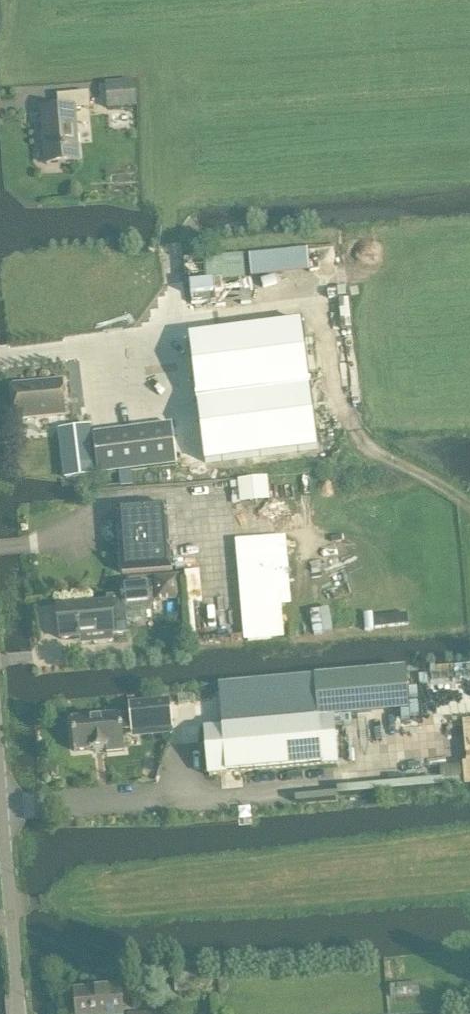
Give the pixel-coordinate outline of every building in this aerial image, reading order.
[(135,82),(105,84),(107,110),(137,108),(135,82)] [(74,110),(91,109),(89,93),(58,96),(59,110),(43,112),(47,166),(79,163),(74,110)] [(226,281),(246,278),(244,255),(224,257),(204,259),(192,260),(184,261),(186,285),(206,283),(226,281)] [(302,323),(188,337),(204,464),(318,450),(302,323)] [(62,383),(15,387),(18,420),(65,416),(62,383)] [(172,425),(93,435),(98,476),(177,466),(172,425)] [(89,427),(59,431),(64,479),(95,476),(89,427)] [(131,472),(119,473),(121,488),(133,487),(131,472)] [(268,478),(253,479),(238,481),(240,505),(270,502),(268,478)] [(167,506),(119,509),(117,509),(122,574),(171,571),(167,506)] [(236,541),(237,550),(245,643),(284,639),(282,607),(291,606),(289,579),(285,546),(285,537),(236,541)] [(179,576),(154,578),(156,603),(181,601),(179,576)] [(107,602),(56,607),(58,635),(59,642),(79,640),(94,638),(94,646),(114,644),(113,637),(127,635),(125,609),(152,606),(149,582),(121,585),(122,596),(109,598),(106,598),(107,602)] [(407,671),(354,676),(358,716),(410,711),(407,671)] [(343,677),(316,679),(318,704),(319,720),(334,719),(358,717),(358,716),(354,676),(343,677)] [(316,679),(220,688),(223,728),(319,720),(318,704),(316,679)] [(121,716),(72,720),(75,752),(107,749),(107,753),(125,752),(123,731),(133,730),(133,733),(172,729),(169,702),(130,705),(131,717),(121,717),(121,716)] [(223,728),(206,730),(210,777),(338,766),(334,719),(319,720),(223,728)] [(226,978),(218,979),(219,991),(227,990),(226,978)] [(121,989),(75,993),(77,1013),(123,1013),(121,989)]
